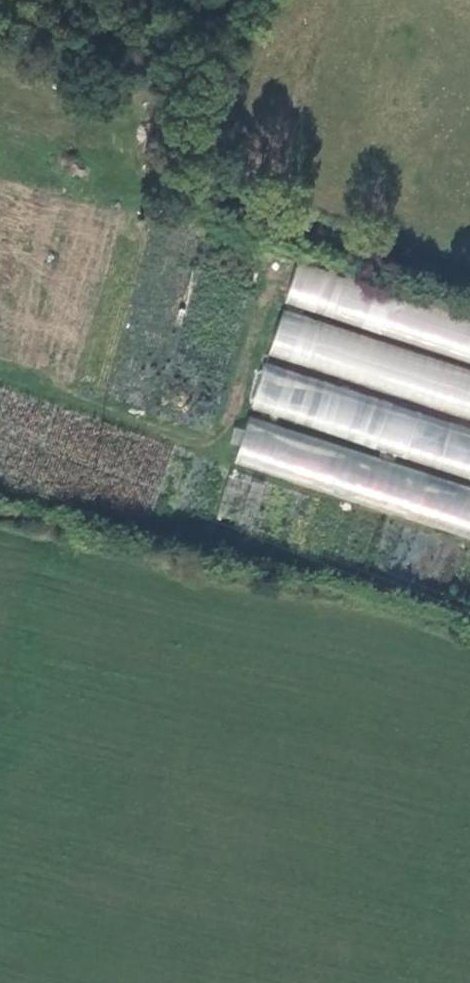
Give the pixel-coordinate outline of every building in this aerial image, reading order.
[(389,295),(392,286),(297,259),(282,308),(469,363),(469,319),(389,295)] [(266,358),(469,418),(469,368),(280,312),(266,358)] [(469,475),(469,426),(259,365),(246,411),(469,475)] [(242,419),(228,466),(469,536),(469,485),(242,419)]
